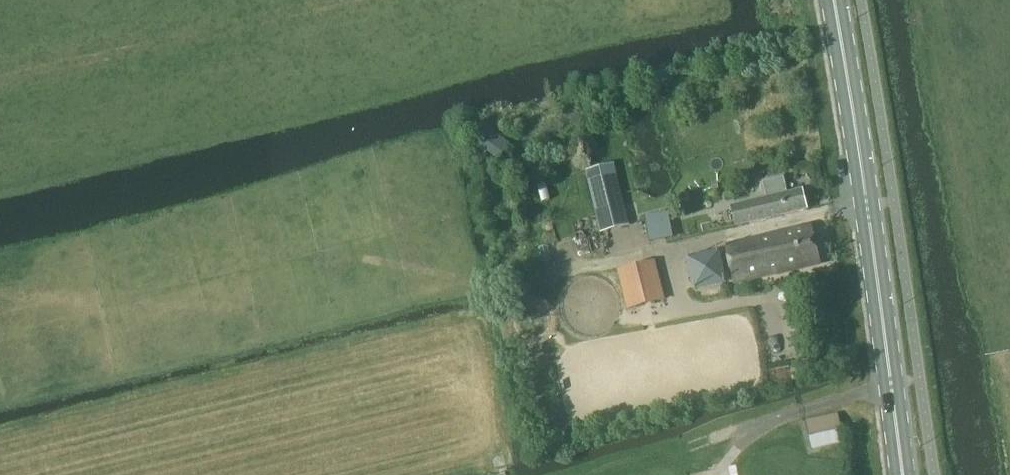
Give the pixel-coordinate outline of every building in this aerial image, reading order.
[(500,157),(509,143),(487,128),(476,145),(487,153),(489,150),(500,157)] [(600,232),(629,225),(615,167),(586,173),(600,232)] [(737,227),(808,210),(803,189),(788,193),(784,177),(763,182),(767,198),(732,207),(737,227)] [(669,213),(645,217),(650,243),(674,239),(669,213)] [(736,284),(819,263),(810,225),(726,246),(736,284)] [(694,291),(728,283),(720,249),(686,258),(694,291)] [(666,299),(665,295),(657,262),(621,271),(630,307),(666,299)] [(809,436),(842,429),(838,413),(805,421),(809,436)]
